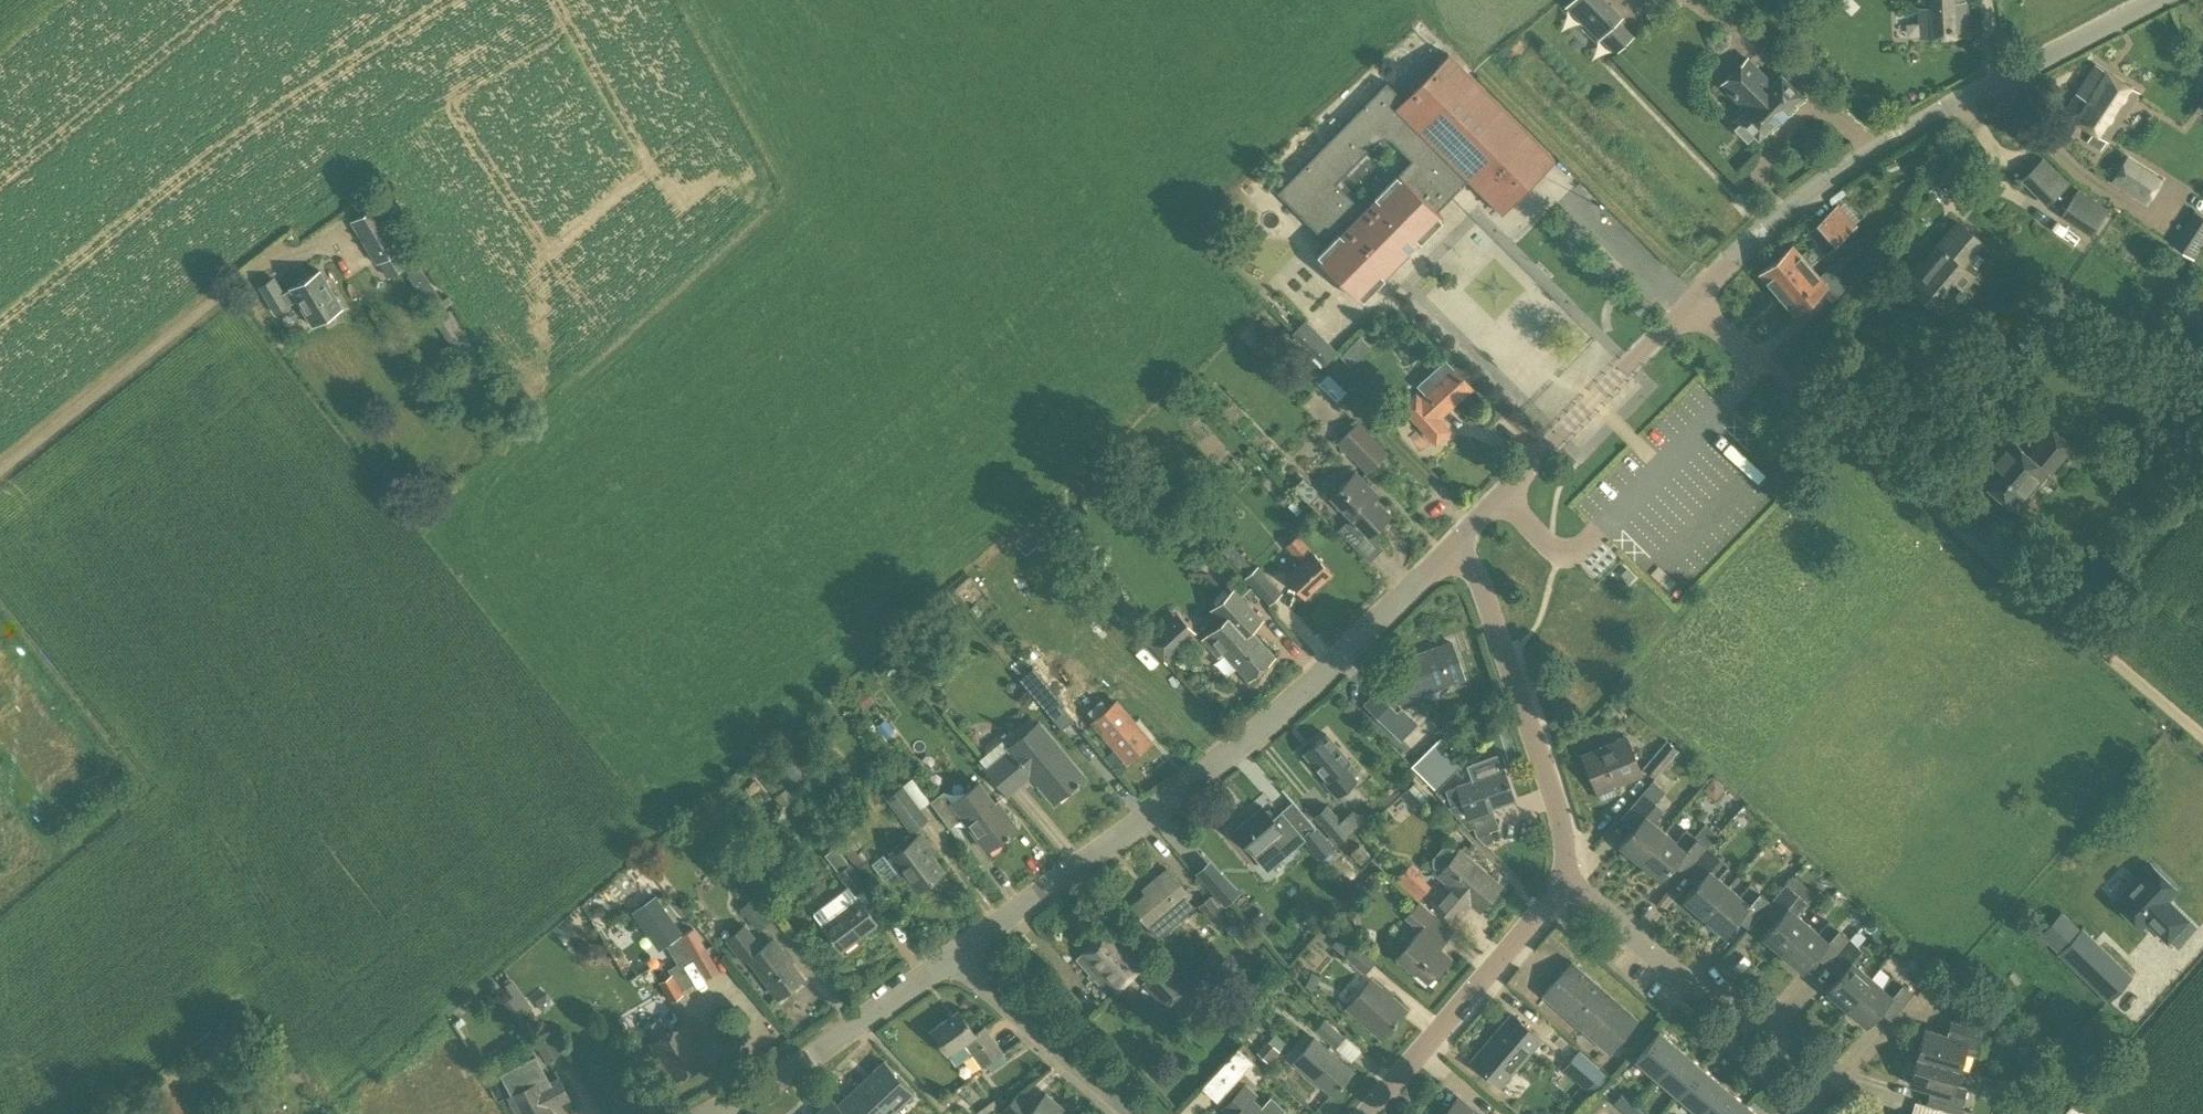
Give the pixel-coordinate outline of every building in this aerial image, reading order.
[(1633,36),(1617,20),(1620,16),(1605,0),(1570,0),(1564,6),(1597,39),(1599,38),(1615,54),(1633,36)] [(1964,0),(1917,0),(1917,5),(1918,5),(1920,36),(1966,33),(1964,0)] [(1455,192),(1467,180),(1501,213),(1554,159),(1494,99),(1491,96),(1448,53),(1442,58),(1403,98),(1386,81),(1331,137),(1277,192),(1328,243),(1315,256),(1360,300),(1361,298),(1364,296),(1442,217),(1436,211),(1451,196),(1455,192)] [(1771,83),(1746,58),(1721,83),(1746,108),(1737,117),(1740,121),(1734,128),(1746,141),(1753,134),(1757,138),(1774,122),(1775,123),(1786,112),(1785,111),(1801,94),(1780,74),(1771,83)] [(2107,139),(2137,92),(2094,65),(2076,93),(2064,111),(2093,130),(2086,142),(2100,150),(2106,138),(2107,139)] [(2145,204),(2161,178),(2125,155),(2109,181),(2145,204)] [(2045,205),(2068,183),(2042,156),(2019,178),(2045,205)] [(2089,235),(2107,209),(2077,188),(2059,215),(2089,235)] [(1840,201),(1856,216),(1863,209),(1847,194),(1840,201)] [(375,263),(402,247),(376,204),(350,220),(375,263)] [(1822,254),(1856,226),(1837,204),(1804,233),(1822,254)] [(2202,243),(2202,215),(2194,209),(2171,245),(2193,259),(2202,243)] [(1940,311),(1971,275),(1960,266),(1980,242),(1958,223),(1922,265),(1926,268),(1910,286),(1940,311)] [(1852,229),(1837,241),(1846,252),(1861,239),(1860,239),(1852,229)] [(1777,294),(1810,266),(1792,246),(1760,273),(1777,294)] [(1810,266),(1777,294),(1793,313),(1821,289),(1831,301),(1837,296),(1854,270),(1842,255),(1818,276),(1810,266)] [(311,324),(341,306),(320,269),(290,286),(311,324)] [(270,299),(281,293),(273,277),(261,284),(270,299)] [(461,308),(437,316),(445,339),(469,331),(461,308)] [(1305,320),(1292,332),(1324,364),(1336,351),(1306,321),(1305,320)] [(1480,356),(1488,348),(1481,341),(1452,368),(1445,360),(1418,385),(1425,392),(1419,397),(1416,393),(1402,406),(1435,443),(1450,430),(1438,418),(1493,368),(1480,356)] [(1367,472),(1387,451),(1357,420),(1336,441),(1367,472)] [(2049,472),(2071,446),(2047,426),(2024,453),(2008,440),(1977,478),(2014,510),(2048,470),(2049,472)] [(1369,535),(1390,514),(1369,493),(1373,490),(1354,471),(1330,495),(1369,535)] [(1309,502),(1316,495),(1316,489),(1304,476),(1293,486),(1309,502)] [(1147,488),(1140,480),(1134,486),(1141,494),(1147,488)] [(1034,521),(1027,527),(1040,542),(1047,536),(1034,521)] [(1312,553),(1296,535),(1285,545),(1301,563),(1286,576),(1304,596),(1330,571),(1313,552),(1312,553)] [(1240,572),(1249,564),(1228,539),(1218,548),(1240,572)] [(1268,604),(1281,592),(1257,565),(1244,577),(1268,604)] [(1166,663),(1181,650),(1178,647),(1195,632),(1176,611),(1145,639),(1166,663)] [(1248,679),(1273,656),(1233,611),(1208,634),(1248,679)] [(1401,738),(1415,723),(1399,707),(1397,701),(1463,677),(1451,642),(1407,658),(1412,671),(1388,679),(1376,690),(1377,691),(1366,703),(1401,738)] [(1032,666),(1018,677),(1061,728),(1072,719),(1061,705),(1063,703),(1032,666)] [(863,686),(853,694),(864,709),(874,701),(863,686)] [(1616,707),(1625,700),(1618,692),(1609,700),(1616,707)] [(1126,761),(1150,740),(1116,701),(1093,722),(1126,761)] [(1083,775),(1039,722),(1008,748),(1009,749),(986,769),(1007,794),(1030,775),(1052,801),(1083,775)] [(1337,796),(1356,780),(1353,776),(1357,772),(1349,762),(1349,761),(1326,734),(1304,752),(1326,779),(1324,781),(1337,796)] [(1600,797),(1615,791),(1612,785),(1640,774),(1625,737),(1582,754),(1600,797)] [(1654,777),(1677,749),(1665,739),(1642,767),(1654,777)] [(786,746),(768,762),(789,786),(803,774),(807,770),(786,746)] [(1437,763),(1425,751),(1410,766),(1422,777),(1433,789),(1448,775),(1463,760),(1451,748),(1437,763)] [(1486,809),(1514,799),(1503,770),(1457,786),(1457,787),(1447,791),(1452,806),(1463,802),(1469,819),(1487,813),(1486,809)] [(994,803),(979,782),(951,802),(986,849),(1016,827),(997,801),(994,803)] [(916,827),(928,818),(902,784),(885,797),(911,832),(916,827)] [(1640,863),(1665,832),(1653,821),(1663,810),(1655,803),(1619,845),(1640,863)] [(1340,819),(1327,804),(1313,816),(1337,843),(1348,833),(1347,833),(1362,820),(1352,809),(1340,819)] [(1272,817),(1262,806),(1234,830),(1252,852),(1251,852),(1266,870),(1302,840),(1319,860),(1333,848),(1315,827),(1303,837),(1280,810),(1272,817)] [(1704,819),(1692,831),(1704,842),(1716,830),(1704,819)] [(1665,832),(1640,863),(1658,878),(1684,848),(1665,832)] [(944,870),(927,848),(931,845),(921,833),(887,859),(883,853),(873,861),(871,863),(885,881),(896,872),(902,881),(906,878),(917,891),(944,870)] [(857,864),(863,859),(848,843),(843,847),(857,864)] [(1360,862),(1368,854),(1358,844),(1350,852),(1360,862)] [(866,884),(836,845),(824,853),(834,867),(836,866),(839,870),(836,872),(853,894),(866,884)] [(1458,852),(1450,845),(1442,846),(1432,857),(1432,866),(1440,872),(1438,875),(1448,884),(1433,901),(1455,920),(1470,903),(1479,911),(1501,886),(1460,849),(1458,852)] [(646,858),(649,871),(664,868),(661,855),(646,858)] [(1703,917),(1729,886),(1717,876),(1727,864),(1718,858),(1683,899),(1703,917)] [(2179,891),(2149,861),(2111,900),(2141,929),(2146,924),(2166,944),(2189,920),(2169,900),(2179,891)] [(1415,901),(1430,885),(1408,865),(1393,881),(1415,901)] [(1157,938),(1194,907),(1187,898),(1190,896),(1166,868),(1150,881),(1153,885),(1130,905),(1147,924),(1146,925),(1157,938)] [(1729,886),(1703,917),(1723,934),(1749,903),(1729,886)] [(648,919),(666,944),(683,934),(655,894),(631,911),(640,924),(648,919)] [(1782,953),(1807,923),(1795,913),(1805,901),(1797,894),(1787,906),(1761,936),(1782,953)] [(1216,928),(1229,917),(1210,895),(1197,905),(1216,928)] [(757,931),(770,919),(751,897),(737,909),(757,931)] [(841,950),(876,924),(857,898),(822,925),(841,950)] [(1288,909),(1300,922),(1309,914),(1297,901),(1288,909)] [(1428,983),(1451,957),(1440,947),(1453,931),(1418,901),(1405,916),(1420,929),(1397,955),(1428,983)] [(593,906),(594,915),(605,913),(603,904),(593,906)] [(2080,929),(2060,911),(2038,935),(2057,953),(2107,1001),(2132,976),(2082,928),(2080,929)] [(1817,932),(1807,923),(1782,953),(1801,969),(1819,947),(1832,958),(1849,938),(1828,920),(1817,932)] [(763,947),(745,923),(723,939),(742,963),(748,959),(778,998),(802,979),(773,940),(763,947)] [(1150,972),(1143,964),(1147,959),(1109,925),(1075,959),(1111,995),(1137,969),(1145,978),(1141,982),(1165,1008),(1167,1007),(1180,1021),(1201,1001),(1163,960),(1150,972)] [(683,934),(666,944),(677,964),(705,947),(693,928),(683,934)] [(1846,1008),(1871,978),(1859,968),(1870,956),(1849,938),(1832,958),(1844,968),(1825,990),(1846,1008)] [(1364,973),(1376,959),(1354,941),(1342,955),(1364,973)] [(1608,1051),(1637,1018),(1571,961),(1542,994),(1608,1051)] [(672,975),(659,984),(668,999),(682,991),(672,975)] [(1871,978),(1846,1008),(1865,1024),(1883,1002),(1896,1013),(1913,992),(1891,975),(1881,987),(1871,978)] [(1381,1038),(1406,1009),(1371,979),(1346,1007),(1381,1038)] [(519,983),(506,993),(521,1013),(534,1004),(519,983)] [(534,1000),(543,1012),(549,1008),(551,998),(546,991),(534,1000)] [(974,1033),(957,1010),(931,1029),(948,1054),(964,1042),(981,1065),(1001,1051),(984,1027),(974,1033)] [(1498,1083),(1538,1037),(1513,1015),(1473,1062),(1498,1083)] [(666,1033),(657,1018),(642,1027),(650,1040),(648,1041),(655,1055),(646,1060),(657,1080),(665,1076),(666,1076),(671,1074),(673,1078),(705,1059),(684,1023),(682,1024),(666,1033)] [(1334,1047),(1344,1035),(1324,1018),(1314,1029),(1334,1047)] [(1917,1055),(1957,1068),(1962,1052),(1975,1056),(1983,1030),(1951,1020),(1947,1035),(1925,1028),(1917,1055)] [(546,1062),(562,1051),(548,1029),(532,1039),(546,1062)] [(1657,1076),(1679,1049),(1658,1031),(1635,1058),(1657,1076)] [(1332,1094),(1353,1071),(1314,1037),(1294,1061),(1332,1094)] [(1216,1100),(1251,1062),(1237,1048),(1201,1087),(1216,1100)] [(1606,1073),(1579,1049),(1562,1068),(1589,1092),(1606,1073)] [(1678,1094),(1701,1067),(1679,1049),(1657,1076),(1678,1094)] [(535,1055),(500,1073),(512,1096),(509,1097),(518,1113),(553,1113),(549,1108),(569,1097),(559,1077),(550,1082),(535,1055)] [(1957,1068),(1917,1055),(1909,1082),(1931,1089),(1926,1105),(1945,1111),(1944,1113),(1958,1113),(1966,1087),(1952,1083),(1957,1068)] [(859,1081),(889,1113),(892,1113),(894,1112),(915,1093),(883,1059),(859,1081)] [(1699,1112),(1722,1085),(1701,1067),(1678,1094),(1699,1112)] [(835,1104),(844,1113),(889,1113),(859,1081),(835,1104)] [(1743,1103),(1722,1085),(1699,1112),(1701,1113),(1734,1113),(1743,1103)] [(1251,1099),(1255,1095),(1244,1086),(1223,1108),(1230,1113),(1267,1113),(1251,1099)] [(1018,1093),(1001,1113),(1003,1113),(1070,1113),(1046,1093),(1034,1106),(1018,1093)] [(1624,1113),(1632,1104),(1620,1093),(1612,1103),(1624,1113)] [(1470,1111),(1472,1109),(1458,1097),(1443,1113),(1473,1113),(1470,1111)] [(812,1113),(844,1113),(835,1104),(829,1098),(812,1113)] [(1734,1113),(1756,1113),(1743,1103),(1734,1113)] [(1624,1113),(1625,1113),(1645,1113),(1632,1104),(1624,1113)]
